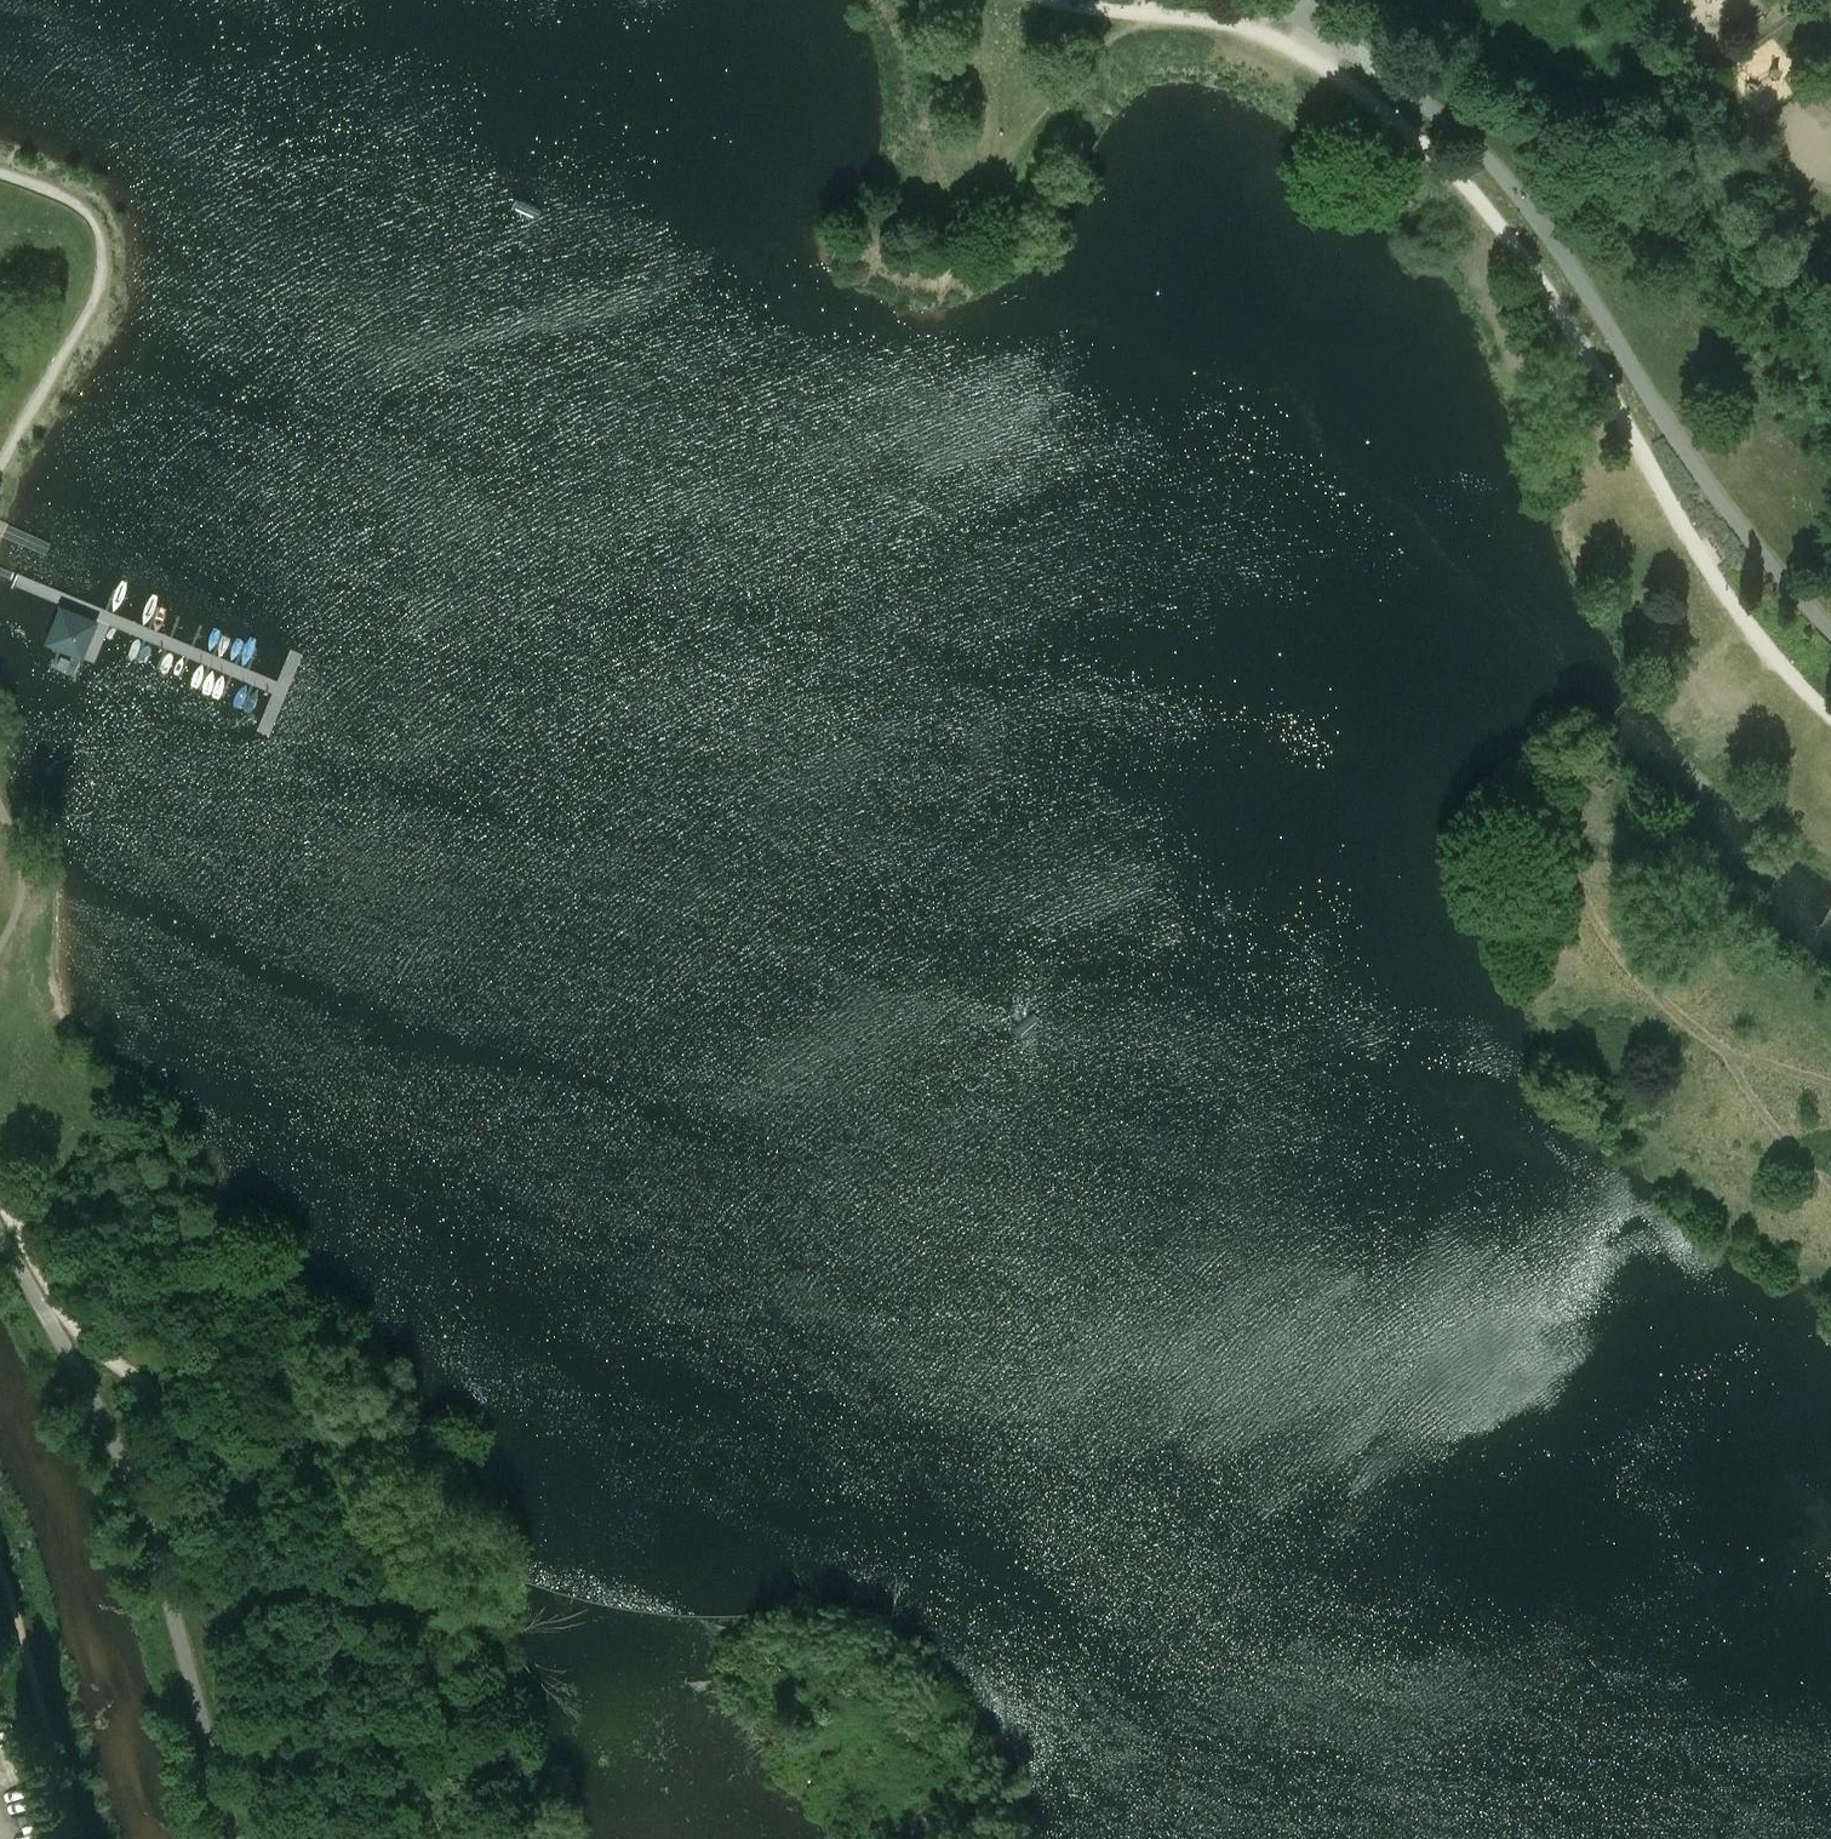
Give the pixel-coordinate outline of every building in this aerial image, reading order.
[(103,620),(61,602),(45,642),(87,659),(103,620)]
